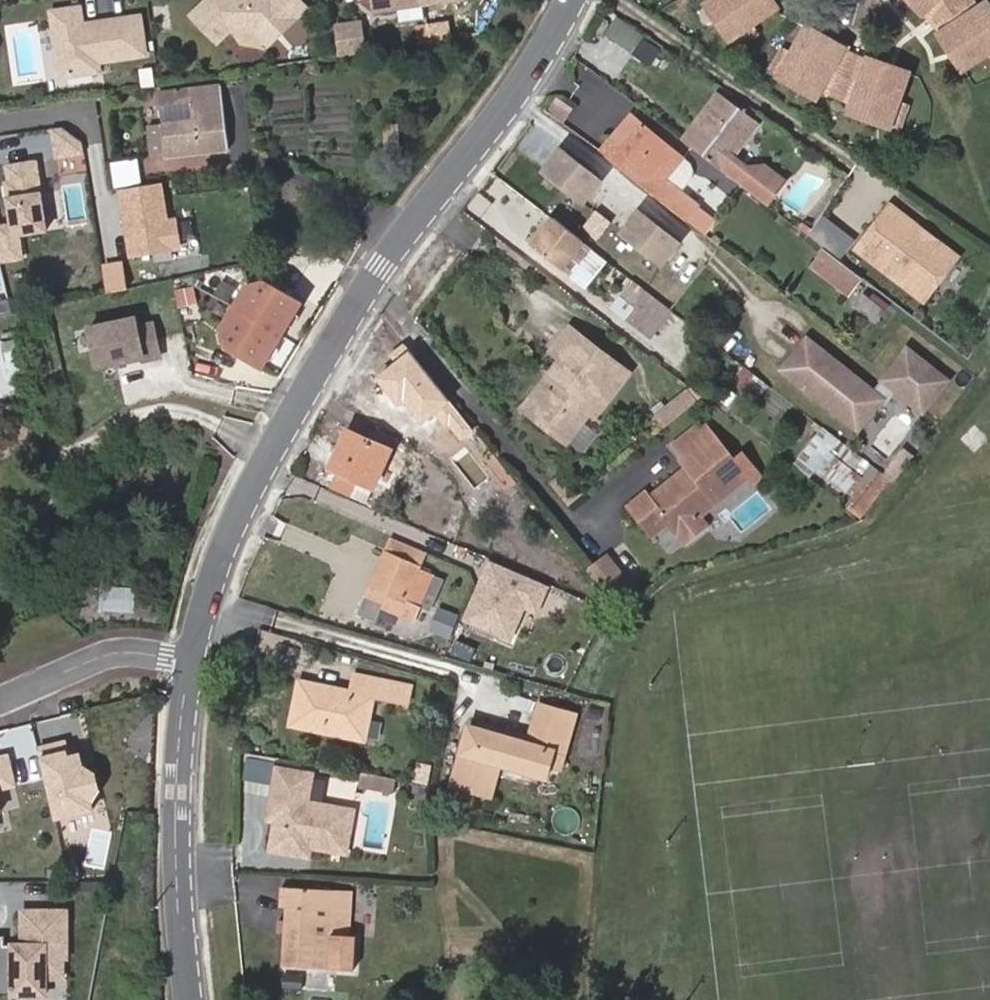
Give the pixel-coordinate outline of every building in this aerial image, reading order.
[(254,33),(262,24),(269,24),(279,35),(305,10),(296,0),(206,0),(190,16),(216,43),(229,31),(254,33)] [(371,13),(456,0),(369,0),(371,13)] [(781,6),(777,0),(720,0),(718,2),(712,6),(737,39),(752,28),(757,24),(781,6)] [(922,11),(926,6),(932,0),(911,0),(922,11)] [(926,6),(935,18),(943,30),(967,15),(961,5),(967,0),(932,0),(926,6)] [(978,8),(972,0),(967,0),(961,5),(967,15),(978,8)] [(937,33),(959,68),(985,52),(989,49),(989,12),(985,3),(978,8),(967,15),(943,30),(937,33)] [(143,60),(138,22),(80,30),(78,13),(49,17),(59,83),(97,77),(95,67),(143,60)] [(629,52),(642,34),(618,17),(606,35),(629,52)] [(254,33),(266,47),(279,35),(269,24),(262,24),(254,33)] [(758,36),(763,32),(757,24),(752,28),(758,36)] [(363,55),(359,25),(335,28),(339,58),(363,55)] [(824,77),(839,53),(842,47),(807,25),(791,52),(788,57),(778,74),(814,95),(818,88),(824,77)] [(758,36),(752,28),(737,39),(743,47),(758,36)] [(649,64),(659,50),(643,39),(634,53),(649,64)] [(791,52),(782,47),(779,52),(788,57),(791,52)] [(778,74),(788,57),(779,52),(769,68),(778,74)] [(846,86),(857,91),(866,63),(852,58),(839,53),(824,77),(835,82),(830,93),(835,95),(841,98),(846,86)] [(897,100),(907,71),(868,57),(866,63),(857,91),(852,103),(850,110),(889,124),(895,106),(897,100)] [(818,88),(830,93),(835,82),(824,77),(818,88)] [(841,98),(852,103),(857,91),(846,86),(841,98)] [(228,147),(220,88),(156,96),(165,156),(228,147)] [(718,95),(682,141),(756,198),(765,186),(730,160),(757,125),(718,95)] [(907,103),(897,100),(895,106),(905,109),(907,103)] [(905,109),(895,106),(889,124),(899,127),(905,109)] [(602,154),(686,219),(697,205),(665,179),(682,157),(631,117),(602,154)] [(62,156),(91,151),(85,122),(56,127),(62,156)] [(13,130),(2,138),(13,154),(24,146),(13,130)] [(117,159),(121,183),(149,178),(144,154),(117,159)] [(12,159),(19,233),(66,229),(62,186),(49,187),(46,156),(12,159)] [(125,186),(138,256),(194,245),(188,212),(179,214),(172,178),(125,186)] [(11,234),(0,193),(0,237),(11,234)] [(914,236),(919,229),(889,207),(856,250),(924,301),(957,258),(933,240),(929,247),(914,236)] [(673,242),(629,208),(605,239),(648,273),(673,242)] [(593,248),(551,216),(531,243),(572,274),(593,248)] [(841,245),(850,227),(827,216),(818,233),(841,245)] [(933,240),(919,229),(914,236),(929,247),(933,240)] [(15,300),(1,238),(0,238),(0,304),(15,300)] [(848,295),(861,278),(825,251),(812,267),(848,295)] [(118,290),(135,285),(128,258),(111,263),(118,290)] [(652,339),(674,311),(633,280),(619,297),(633,308),(625,318),(652,339)] [(260,372),(300,305),(265,284),(246,289),(220,332),(225,351),(260,372)] [(187,305),(184,291),(174,293),(177,307),(187,305)] [(863,296),(854,308),(875,324),(884,312),(863,296)] [(158,362),(151,328),(136,332),(134,323),(87,333),(95,371),(141,361),(141,365),(158,362)] [(544,407),(536,418),(566,441),(589,412),(594,416),(628,372),(568,327),(550,351),(560,359),(549,373),(558,381),(546,397),(544,407)] [(28,387),(23,339),(0,341),(0,390),(28,387)] [(782,370),(858,431),(882,400),(886,403),(896,391),(922,412),(946,382),(907,350),(873,392),(806,339),(782,370)] [(745,393),(756,380),(743,371),(732,383),(745,393)] [(523,408),(536,418),(544,407),(546,397),(558,381),(549,373),(523,408)] [(686,393),(657,416),(664,424),(693,402),(686,393)] [(701,519),(750,479),(705,424),(676,446),(686,459),(682,462),(688,469),(693,475),(688,480),(675,479),(651,498),(646,493),(628,508),(652,537),(668,524),(676,534),(695,519),(701,519)] [(854,453),(822,428),(812,440),(795,461),(812,475),(814,474),(819,479),(830,465),(823,459),(828,452),(845,466),(854,453)] [(391,453),(349,433),(331,469),(373,488),(375,484),(389,456),(391,453)] [(435,435),(419,454),(427,461),(443,441),(435,435)] [(406,465),(389,456),(375,484),(392,493),(406,465)] [(890,481),(867,464),(848,489),(854,494),(844,506),(863,521),(890,481)] [(693,475),(688,469),(675,479),(688,480),(693,475)] [(707,527),(701,519),(695,519),(676,534),(685,545),(707,527)] [(393,540),(387,553),(419,569),(425,555),(393,540)] [(387,553),(364,601),(378,607),(413,622),(420,608),(405,601),(418,573),(419,569),(387,553)] [(496,557),(471,618),(527,641),(543,601),(564,609),(573,588),(496,557)] [(607,557),(590,571),(611,599),(628,584),(607,557)] [(433,580),(418,573),(405,601),(420,608),(433,580)] [(373,620),(378,607),(364,601),(358,613),(373,620)] [(347,696),(346,696),(345,701),(334,699),(335,693),(297,685),(288,729),(363,743),(370,702),(385,705),(389,687),(351,680),(347,696)] [(409,691),(389,687),(385,705),(405,709),(409,691)] [(485,763),(497,766),(532,775),(535,766),(544,769),(559,714),(523,703),(516,732),(514,740),(475,730),(466,728),(449,787),(476,794),(485,763)] [(514,740),(516,732),(477,723),(475,730),(514,740)] [(119,808),(110,764),(100,766),(96,746),(58,754),(71,817),(119,808)] [(21,811),(15,786),(26,783),(18,750),(0,754),(0,815),(21,811)] [(489,797),(497,766),(485,763),(476,794),(489,797)] [(418,766),(415,781),(425,783),(428,769),(418,766)] [(275,804),(268,855),(307,862),(308,853),(343,858),(350,814),(304,806),(308,778),(275,773),(269,803),(275,804)] [(351,976),(354,940),(347,939),(349,911),(333,909),(334,896),(280,892),(279,911),(285,911),(284,924),(277,923),(276,936),(283,936),(280,971),(351,976)] [(349,911),(351,897),(334,896),(333,909),(349,911)] [(22,904),(21,993),(74,994),(75,904),(22,904)] [(14,990),(17,934),(0,933),(0,989),(14,990)]
